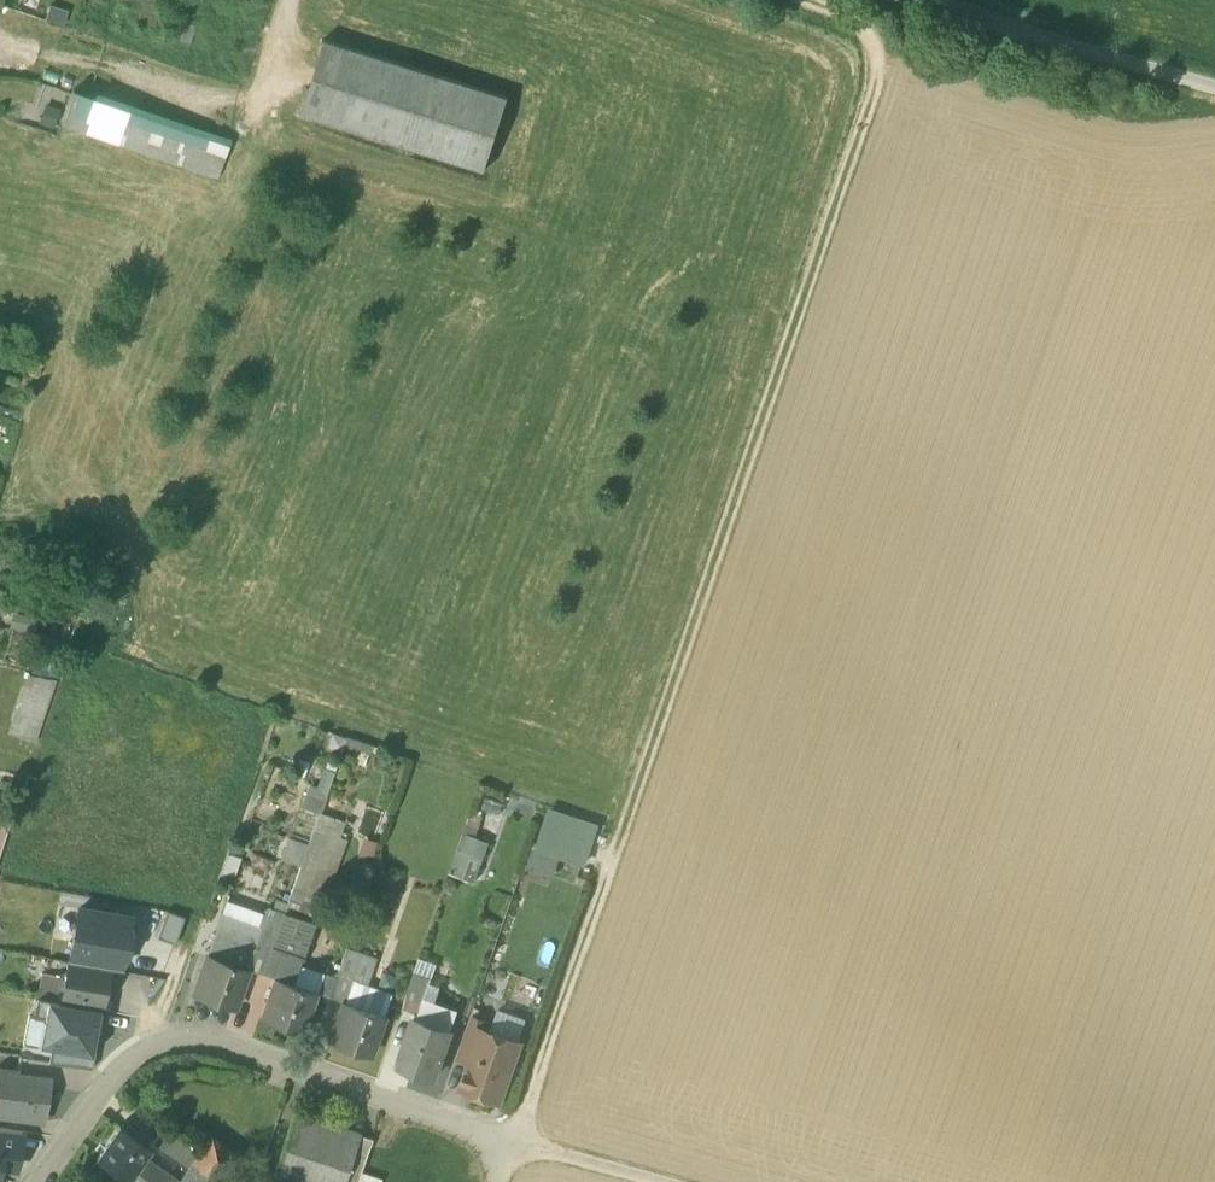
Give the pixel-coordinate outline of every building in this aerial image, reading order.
[(32,0),(21,0),(18,10),(40,18),(44,4),(32,0)] [(153,0),(122,0),(121,5),(150,12),(153,0)] [(3,5),(0,16),(0,29),(40,43),(48,21),(40,18),(18,10),(3,5)] [(507,100),(322,41),(298,115),(483,174),(507,100)] [(230,146),(73,91),(61,123),(217,178),(230,146)] [(43,623),(19,616),(15,629),(48,636),(53,637),(55,629),(52,628),(52,627),(42,624),(43,623)] [(53,637),(48,636),(37,675),(55,679),(57,679),(67,641),(53,637)] [(37,675),(32,673),(12,731),(34,738),(55,679),(37,675)] [(311,780),(303,803),(320,810),(335,771),(323,767),(317,783),(311,780)] [(600,824),(549,807),(536,846),(560,854),(587,863),(600,824)] [(0,817),(0,847),(9,819),(0,817)] [(314,827),(283,913),(315,923),(346,838),(314,827)] [(462,834),(449,873),(473,882),(487,843),(462,834)] [(560,854),(536,846),(529,865),(554,874),(560,854)] [(259,922),(263,908),(227,896),(222,910),(259,922)] [(68,958),(109,966),(119,968),(122,954),(125,955),(130,931),(127,931),(130,917),(79,907),(68,958)] [(167,909),(156,937),(174,944),(185,917),(167,909)] [(315,923),(283,913),(276,932),(262,972),(274,976),(292,982),(299,964),(301,958),(302,959),(315,923)] [(261,927),(223,914),(209,954),(246,967),(261,927)] [(261,927),(246,967),(248,968),(261,973),(262,972),(276,932),(261,927)] [(363,954),(346,948),(339,969),(355,975),(363,954)] [(246,967),(209,954),(193,993),(234,1007),(248,968),(246,967)] [(376,958),(363,954),(355,975),(353,982),(366,987),(376,958)] [(109,966),(68,958),(66,970),(60,974),(58,982),(62,988),(60,1000),(100,1008),(109,966)] [(323,972),(299,964),(292,982),(317,991),(323,972)] [(355,975),(339,969),(336,976),(329,996),(343,1001),(346,1002),(353,982),(355,975)] [(47,998),(60,1000),(62,988),(58,982),(60,974),(42,972),(37,996),(47,998)] [(336,976),(323,972),(317,991),(329,996),(336,976)] [(414,972),(401,1009),(418,1014),(423,1000),(431,978),(414,972)] [(292,982),(274,976),(260,1017),(302,1032),(317,991),(292,982)] [(366,987),(353,982),(346,1002),(383,1015),(390,995),(366,987)] [(33,1015),(44,1017),(47,998),(37,996),(33,1015)] [(92,1053),(100,1008),(60,1000),(47,998),(44,1017),(39,1043),(51,1046),(87,1052),(92,1053)] [(457,1012),(423,1000),(418,1014),(416,1019),(450,1031),(457,1012)] [(346,1002),(343,1001),(329,1041),(370,1055),(384,1016),(383,1015),(346,1002)] [(471,1017),(457,1057),(469,1061),(481,1028),(483,1029),(485,1022),(471,1017)] [(416,1019),(413,1018),(397,1065),(434,1078),(450,1031),(416,1019)] [(483,1029),(481,1028),(469,1061),(460,1088),(497,1101),(518,1041),(483,1029)] [(51,1046),(49,1060),(85,1066),(87,1052),(51,1046)] [(18,1073),(18,1070),(0,1067),(0,1112),(44,1119),(50,1078),(18,1073)] [(294,1112),(270,1181),(273,1181),(275,1177),(290,1181),(342,1181),(348,1167),(359,1135),(294,1112)] [(150,1146),(119,1125),(96,1157),(128,1178),(141,1158),(150,1146)] [(200,1151),(163,1126),(152,1140),(189,1166),(200,1152),(200,1151)] [(0,1127),(0,1145),(17,1149),(17,1148),(18,1148),(21,1130),(0,1127)] [(200,1152),(189,1166),(179,1181),(216,1181),(237,1153),(211,1135),(200,1151),(200,1152)] [(371,1139),(359,1135),(348,1167),(360,1171),(371,1139)] [(14,1165),(17,1149),(0,1145),(0,1162),(14,1165)] [(128,1178),(134,1181),(146,1181),(155,1168),(141,1158),(128,1178)] [(157,1168),(156,1167),(155,1168),(146,1181),(177,1181),(157,1168)]
